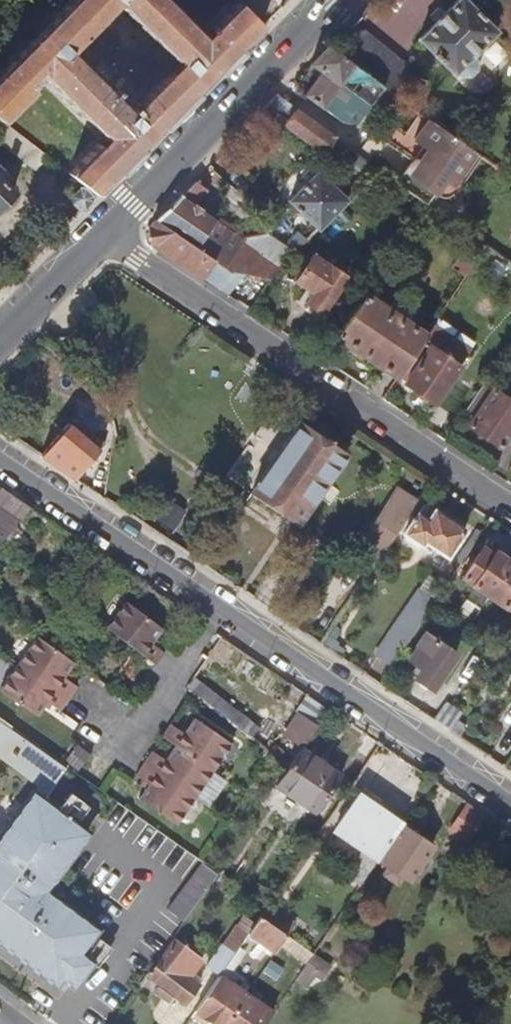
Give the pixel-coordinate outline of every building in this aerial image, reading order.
[(27,81),(101,153),(96,160),(89,154),(70,172),(86,185),(99,194),(153,140),(189,103),(262,28),(235,0),(211,25),(218,33),(209,42),(167,0),(67,0),(0,68),(0,120),(1,121),(21,100),(16,93),(27,81)] [(471,82),(477,76),(479,78),(497,58),(485,47),(496,35),(459,0),(417,44),(453,79),(456,76),(462,82),(471,82)] [(367,27),(352,45),(392,76),(406,59),(367,27)] [(366,106),(379,87),(367,78),(328,47),(309,66),(321,75),(305,98),(323,110),(339,88),(352,96),(366,106)] [(322,155),(334,138),(277,98),(262,114),(322,155)] [(48,156),(1,121),(0,120),(0,142),(38,170),(48,156)] [(463,166),(471,154),(449,140),(426,124),(414,142),(423,148),(405,174),(435,194),(444,181),(454,186),(467,169),(463,166)] [(290,201),(319,228),(346,200),(317,173),(290,201)] [(428,204),(435,194),(405,174),(398,183),(428,204)] [(13,194),(0,180),(0,205),(13,194)] [(206,192),(193,183),(156,221),(169,230),(221,266),(229,271),(248,275),(265,235),(263,233),(259,231),(239,240),(191,208),(206,192)] [(75,197),(86,208),(99,194),(86,185),(75,197)] [(150,227),(150,243),(209,283),(221,266),(169,230),(156,221),(150,227)] [(248,275),(271,278),(293,255),(265,235),(248,275)] [(454,265),(468,275),(488,246),(474,236),(454,265)] [(314,256),(296,281),(310,291),(304,301),(322,312),(346,279),(314,256)] [(389,308),(367,293),(338,336),(399,377),(401,373),(416,351),(427,335),(415,327),(424,314),(416,308),(419,303),(414,299),(411,304),(398,295),(389,308)] [(200,325),(195,323),(171,348),(175,352),(200,325)] [(437,336),(430,347),(459,366),(466,354),(437,336)] [(424,356),(416,351),(401,373),(410,379),(407,383),(435,402),(459,366),(430,347),(424,356)] [(510,433),(510,402),(495,391),(472,425),(502,446),(510,433)] [(68,421),(40,456),(74,479),(119,422),(108,415),(90,437),(68,421)] [(346,453),(301,421),(251,493),(296,525),(346,453)] [(32,511),(0,489),(0,490),(0,548),(4,551),(32,511)] [(368,551),(380,559),(414,509),(402,500),(368,551)] [(402,536),(442,563),(465,530),(425,503),(402,536)] [(462,577),(489,595),(510,564),(494,554),(497,551),(485,543),(462,577)] [(510,564),(489,595),(510,609),(510,565),(510,564)] [(102,626),(131,648),(151,663),(160,651),(147,642),(158,628),(122,600),(102,626)] [(377,651),(393,662),(411,636),(393,625),(377,651)] [(430,685),(452,653),(422,632),(416,640),(418,643),(409,657),(419,664),(413,674),(430,685)] [(41,699),(54,708),(71,684),(58,674),(69,660),(32,634),(0,679),(0,691),(31,713),(41,699)] [(284,737),(302,749),(315,729),(297,718),(284,737)] [(230,745),(193,719),(183,733),(170,724),(166,730),(216,765),(230,745)] [(0,722),(0,844),(37,796),(45,802),(68,770),(0,722)] [(216,765),(166,730),(161,736),(174,746),(211,772),(216,765)] [(211,772),(174,746),(164,760),(151,751),(142,763),(192,798),(211,772)] [(342,781),(299,752),(288,768),(274,788),(317,817),(342,781)] [(192,798),(142,763),(134,775),(147,784),(137,799),(173,825),(192,798)] [(338,829),(381,859),(403,828),(395,823),(401,814),(365,790),(338,829)] [(74,991),(92,966),(83,958),(101,934),(50,894),(92,838),(45,802),(37,796),(0,844),(0,945),(59,990),(64,983),(74,991)] [(437,851),(405,830),(381,862),(398,874),(396,876),(405,883),(408,880),(414,884),(437,851)] [(169,916),(183,928),(213,888),(220,878),(216,875),(205,867),(169,916)] [(249,939),(274,956),(288,936),(263,918),(249,939)] [(206,971),(219,981),(249,939),(237,931),(223,950),(221,949),(206,971)] [(180,936),(151,976),(187,1003),(200,985),(189,977),(194,972),(201,961),(181,944),(184,939),(180,936)] [(205,1023),(228,1023),(245,1000),(219,981),(195,1017),(205,1023)] [(271,1019),(245,1000),(228,1023),(267,1023),(271,1019)]
